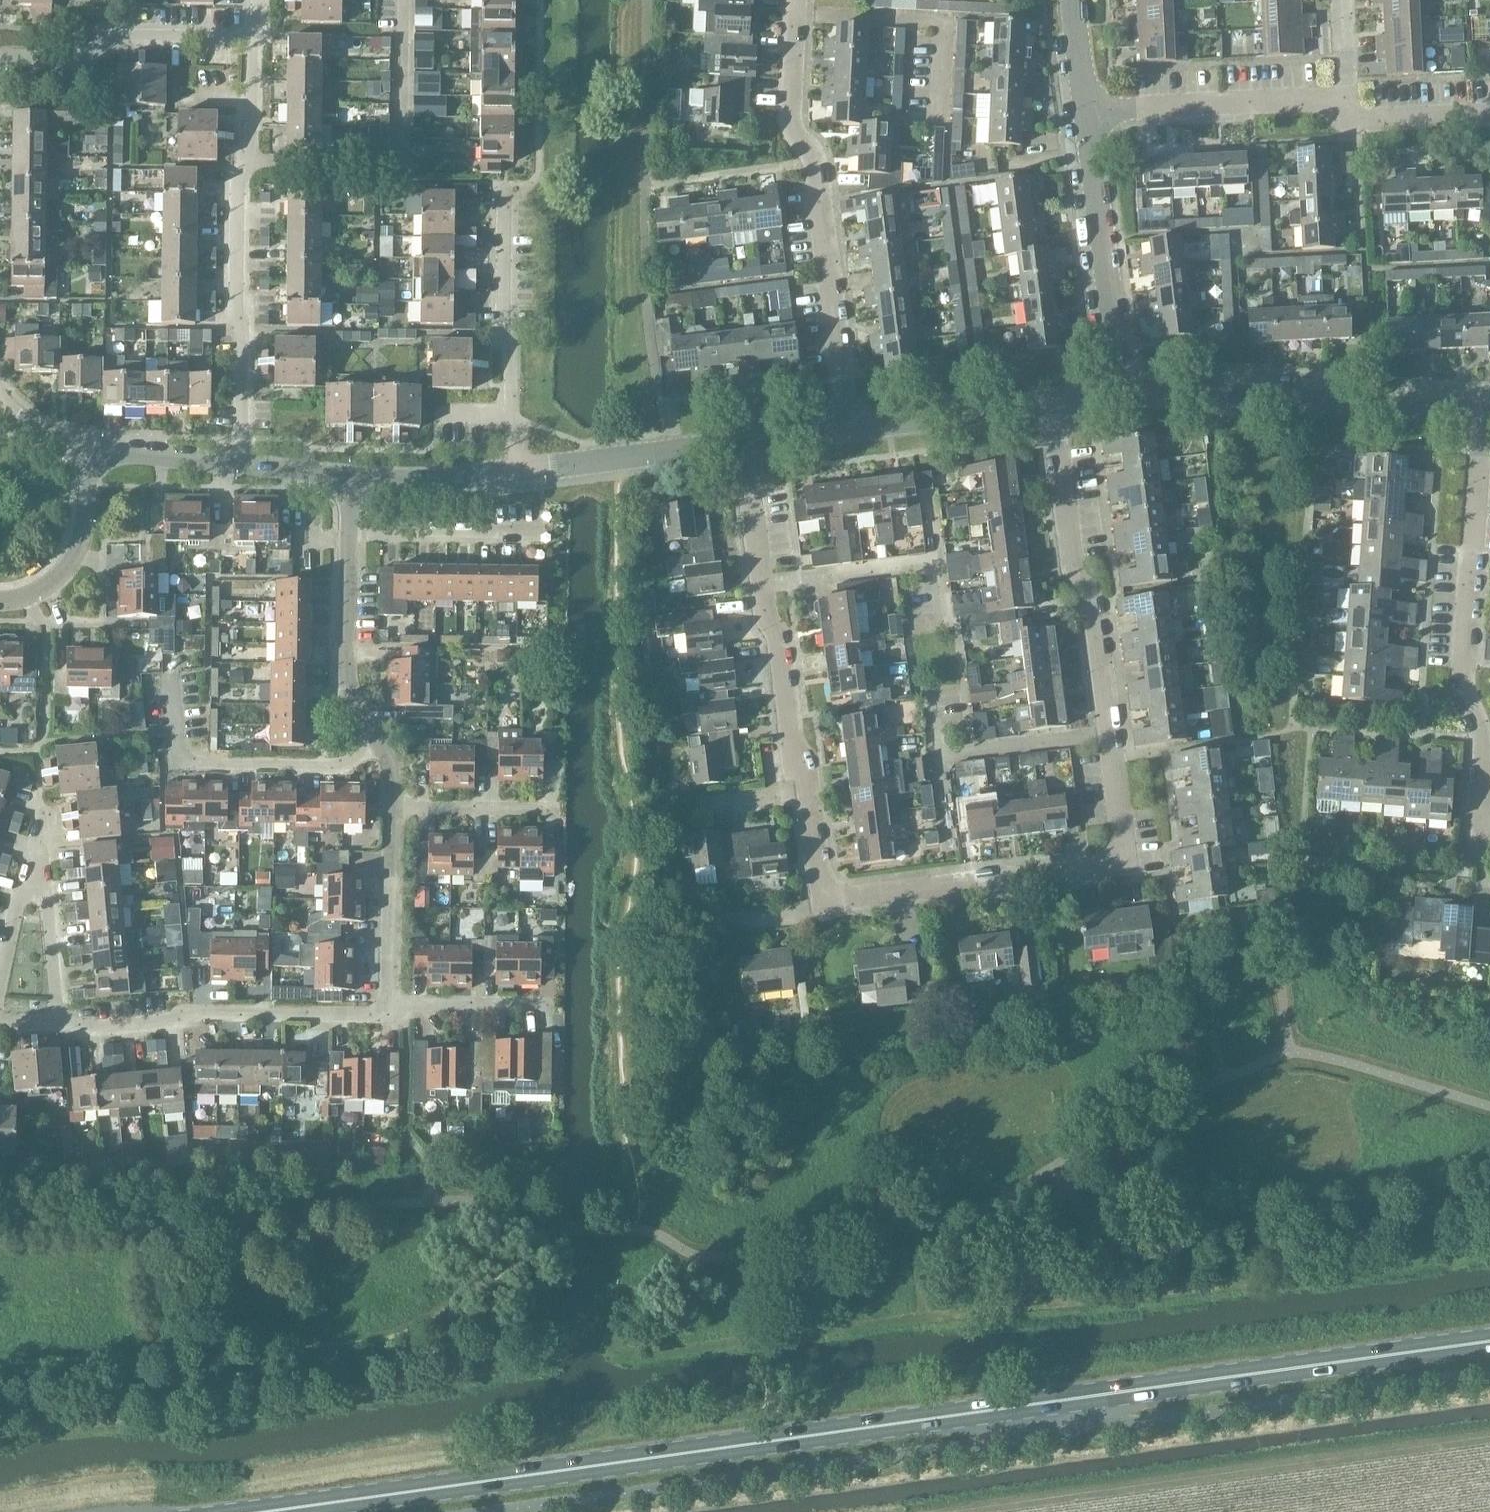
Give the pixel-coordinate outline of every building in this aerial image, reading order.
[(20,6),(32,6),(32,17),(52,17),(52,6),(53,6),(53,0),(20,0),(20,6)] [(328,0),(302,0),(302,23),(342,24),(342,0),(328,0)] [(416,0),(416,9),(428,9),(428,0),(416,0)] [(483,10),(516,11),(516,0),(483,0),(483,10)] [(698,14),(705,14),(705,35),(714,35),(749,37),(749,26),(755,24),(756,8),(750,8),(751,0),(698,0),(698,14)] [(899,0),(899,8),(916,9),(916,1),(899,0)] [(1137,9),(1174,6),(1174,0),(1137,0),(1137,9)] [(1264,29),(1309,27),(1308,15),(1300,15),(1299,0),(1291,0),(1262,2),(1264,29)] [(1384,20),(1421,18),(1420,0),(1373,0),(1373,6),(1383,5),(1384,20)] [(916,1),(916,9),(933,10),(933,2),(916,1)] [(295,2),(286,2),(286,8),(288,11),(295,11),(295,2)] [(941,2),(940,10),(948,10),(964,11),(964,4),(948,3),(941,2)] [(964,4),(964,11),(981,12),(981,4),(964,4)] [(996,5),(996,13),(1013,14),(1013,6),(996,5)] [(1128,25),(1129,37),(1176,34),(1174,6),(1137,9),(1138,24),(1128,25)] [(416,9),(415,27),(432,28),(433,9),(428,9),(416,9)] [(471,32),(515,32),(516,11),(483,10),(471,10),(471,32)] [(1375,36),(1376,48),(1422,46),(1421,18),(1384,20),(1385,36),(1375,36)] [(958,20),(957,45),(965,46),(967,21),(958,20)] [(993,47),(1023,49),(1024,35),(1035,35),(1036,26),(1024,25),(1024,24),(994,22),(993,47)] [(824,50),(867,52),(869,28),(837,27),(836,40),(825,40),(824,50)] [(1309,27),(1264,29),(1265,57),(1301,55),(1301,39),(1310,39),(1309,27)] [(896,29),(896,45),(904,46),(905,30),(896,29)] [(1463,29),(1454,29),(1455,41),(1464,41),(1463,29)] [(519,32),(515,32),(471,32),(471,53),(521,54),(521,38),(519,37),(519,32)] [(1176,34),(1129,37),(1116,37),(1117,47),(1130,46),(1130,48),(1139,48),(1140,64),(1177,62),(1176,34)] [(434,35),(414,35),(414,52),(434,52),(434,35)] [(705,35),(704,54),(721,55),(720,77),(727,77),(750,78),(756,78),(756,67),(762,65),(763,49),(752,48),(753,37),(749,37),(714,35),(705,35)] [(289,37),(289,59),(322,60),(322,37),(289,37)] [(382,48),(391,48),(391,38),(382,38),(382,48)] [(957,45),(956,62),(965,62),(965,46),(957,45)] [(1422,46),(1376,48),(1376,59),(1386,59),(1387,76),(1424,74),(1422,46)] [(992,71),(1033,73),(1034,63),(1023,62),(1023,49),(993,47),(992,71)] [(834,75),(866,77),(867,52),(824,50),(824,60),(835,61),(834,75)] [(140,61),(140,52),(134,52),(131,55),(131,61),(140,61)] [(151,52),(145,52),(145,61),(154,61),(154,55),(151,52)] [(434,52),(414,52),(414,71),(434,71),(434,52)] [(521,69),(521,54),(471,53),(471,75),(515,75),(518,75),(518,69),(521,69)] [(289,59),(289,81),(322,82),(322,60),(289,59)] [(903,61),(895,61),(894,77),(902,78),(903,61)] [(118,107),(142,107),(142,68),(119,68),(118,107)] [(142,68),(142,107),(166,108),(166,68),(142,68)] [(991,81),(991,95),(1021,97),(1021,82),(1033,83),(1033,73),(992,71),(981,70),(980,80),(991,81)] [(381,73),(381,82),(391,83),(391,73),(381,73)] [(414,96),(439,96),(439,74),(414,73),(414,96)] [(515,75),(471,75),(471,82),(482,82),(481,97),(514,97),(515,75)] [(823,99),(865,101),(866,77),(834,75),(833,89),(823,89),(823,99)] [(705,92),(704,128),(732,129),(733,115),(749,116),(750,78),(727,77),(720,77),(720,79),(719,79),(718,92),(705,92)] [(893,94),(901,95),(902,78),(894,77),(893,94)] [(954,93),(963,94),(964,77),(955,77),(954,93)] [(289,81),(288,103),(321,103),(322,82),(289,81)] [(391,83),(381,82),(381,92),(390,92),(391,83)] [(953,111),(962,111),(963,94),(954,93),(953,111)] [(989,120),(1031,122),(1032,112),(1020,111),(1021,97),(991,95),(989,120)] [(439,96),(414,96),(414,117),(441,117),(441,97),(439,97),(439,96)] [(481,97),(481,118),(514,119),(514,97),(481,97)] [(823,99),(822,108),(833,109),(832,124),(860,125),(863,125),(863,124),(865,101),(823,99)] [(288,103),(288,125),(321,125),(321,103),(288,103)] [(14,113),(14,135),(47,136),(47,121),(73,121),(73,105),(47,104),(47,113),(14,113)] [(900,126),(900,110),(892,109),(891,125),(891,126),(900,126)] [(179,113),(179,137),(218,138),(218,114),(179,113)] [(381,116),(381,126),(390,126),(390,117),(381,116)] [(481,118),(481,140),(514,140),(514,119),(481,118)] [(953,125),(952,141),(961,141),(962,126),(962,118),(953,118),(953,125)] [(1031,122),(989,120),(988,144),(994,144),(994,147),(1008,148),(1008,145),(1018,146),(1019,131),(1031,132),(1031,122)] [(848,138),(848,148),(890,150),(891,126),(891,125),(863,124),(863,125),(860,125),(860,139),(848,138)] [(321,125),(288,125),(288,147),(321,147),(321,125)] [(225,135),(234,135),(234,129),(231,126),(225,126),(225,135)] [(390,126),(381,126),(381,135),(390,135),(390,126)] [(96,127),(96,136),(108,137),(108,127),(96,127)] [(114,137),(123,137),(124,128),(114,128),(114,137)] [(944,128),(936,128),(935,144),(943,145),(944,128)] [(414,130),(414,139),(426,139),(426,130),(414,130)] [(14,135),(14,157),(47,157),(57,157),(57,136),(47,136),(14,135)] [(108,137),(96,136),(96,145),(108,146),(108,137)] [(123,137),(114,137),(114,146),(123,146),(123,137)] [(218,138),(179,137),(178,161),(218,161),(218,138)] [(426,139),(414,139),(414,148),(426,148),(426,139)] [(514,140),(481,140),(481,162),(481,173),(501,173),(501,162),(514,162),(514,140)] [(234,146),(234,141),(225,141),(225,149),(231,149),(234,146)] [(1297,177),(1340,174),(1339,164),(1328,165),(1327,150),(1312,151),(1312,144),(1296,145),(1296,152),(1297,177)] [(123,146),(114,146),(114,155),(123,155),(123,146)] [(869,175),(869,177),(868,192),(900,187),(902,151),(890,150),(848,148),(847,158),(859,158),(858,174),(869,175)] [(1195,158),(1194,158),(1196,190),(1210,189),(1211,199),(1221,199),(1221,188),(1219,157),(1207,157),(1207,155),(1204,152),(1198,152),(1195,155),(1195,158)] [(1266,153),(1257,153),(1258,171),(1267,171),(1266,153)] [(123,155),(114,155),(114,164),(123,164),(123,155)] [(1219,157),(1221,188),(1245,187),(1244,155),(1219,157)] [(14,157),(13,178),(46,179),(47,157),(14,157)] [(1171,191),(1196,190),(1194,158),(1169,159),(1171,191)] [(942,160),(934,159),(933,182),(941,182),(942,160)] [(1146,185),(1146,190),(1146,192),(1171,191),(1169,159),(1144,160),(1145,170),(1143,171),(1143,185),(1146,185)] [(950,167),(950,181),(976,177),(973,163),(950,167)] [(1464,220),(1463,211),(1480,211),(1480,204),(1483,204),(1482,190),(1479,190),(1479,179),(1465,180),(1464,169),(1454,170),(1456,212),(1456,221),(1464,220)] [(165,170),(164,193),(197,193),(197,171),(165,170)] [(1456,212),(1454,170),(1444,170),(1445,181),(1431,182),(1432,213),(1456,212)] [(96,171),(95,180),(107,180),(108,171),(96,171)] [(208,180),(218,181),(218,171),(208,171),(208,180)] [(1416,171),(1405,172),(1408,215),(1432,213),(1431,182),(1416,182),(1416,171)] [(1408,215),(1405,172),(1395,173),(1396,183),(1380,184),(1382,216),(1408,215)] [(1340,174),(1297,177),(1286,177),(1287,190),(1298,189),(1299,201),(1330,199),(1329,184),(1341,184),(1340,174)] [(13,178),(13,200),(46,200),(46,179),(13,178)] [(840,181),(841,190),(860,188),(858,178),(840,181)] [(995,183),(998,207),(1029,203),(1027,189),(1038,187),(1037,178),(1026,180),(1026,179),(995,183)] [(107,180),(95,180),(95,189),(107,189),(107,180)] [(422,193),(422,215),(455,216),(455,203),(477,203),(477,186),(454,186),(454,194),(422,193)] [(1260,204),(1269,203),(1268,186),(1259,187),(1260,204)] [(766,198),(752,200),(757,232),(756,232),(757,244),(782,240),(777,197),(776,197),(774,187),(765,188),(766,198)] [(737,191),(726,193),(732,235),(756,232),(757,232),(752,200),(738,202),(737,191)] [(164,193),(164,215),(197,215),(197,193),(164,193)] [(716,198),(703,200),(708,238),(720,237),(721,245),(728,250),(734,249),(732,235),(726,193),(716,194),(716,198)] [(261,203),(270,203),(270,194),(261,194),(261,203)] [(289,194),(289,216),(322,217),(322,194),(289,194)] [(965,194),(956,195),(958,212),(967,211),(965,194)] [(865,211),(867,225),(897,221),(898,222),(908,220),(909,216),(909,211),(908,204),(906,199),(905,196),(904,195),(840,203),(841,214),(865,211)] [(948,197),(939,198),(941,214),(950,213),(948,197)] [(688,198),(678,199),(684,241),(708,238),(703,207),(703,200),(689,202),(688,198)] [(684,241),(678,199),(669,200),(670,211),(655,213),(659,244),(684,241)] [(1330,199),(1299,201),(1300,212),(1289,213),(1289,227),(1301,226),(1342,223),(1342,213),(1331,214),(1330,199)] [(13,200),(13,222),(46,222),(61,222),(62,212),(46,212),(46,200),(13,200)] [(998,207),(1001,231),(1043,226),(1042,216),(1031,217),(1029,203),(998,207)] [(1269,203),(1260,204),(1261,221),(1269,220),(1269,203)] [(208,206),(208,215),(217,215),(217,206),(208,206)] [(967,211),(958,212),(961,229),(961,237),(970,236),(969,228),(967,211)] [(950,213),(941,214),(944,231),(952,230),(950,213)] [(95,214),(95,223),(107,223),(107,214),(95,214)] [(1254,225),(1253,214),(1247,214),(1247,216),(1230,217),(1230,226),(1254,225)] [(164,215),(164,236),(197,237),(197,215),(164,215)] [(217,215),(208,215),(208,224),(217,225),(217,215)] [(422,215),(422,237),(455,237),(455,216),(422,215)] [(289,216),(289,238),(321,239),(322,217),(289,216)] [(1215,218),(1197,219),(1198,228),(1215,227),(1215,218)] [(1197,219),(1173,220),(1173,229),(1198,228),(1197,219)] [(1165,220),(1148,221),(1148,230),(1166,229),(1173,229),(1173,220),(1165,220)] [(857,240),(859,250),(901,244),(898,222),(897,221),(867,225),(868,239),(857,240)] [(13,222),(13,243),(45,244),(46,232),(61,232),(61,222),(46,222),(13,222)] [(107,223),(95,223),(95,232),(107,232),(107,223)] [(1343,233),(1342,223),(1301,226),(1302,251),(1333,249),(1332,234),(1343,233)] [(1004,256),(1016,255),(1016,253),(1035,251),(1034,237),(1044,236),(1043,226),(1001,231),(1004,256)] [(261,229),(260,238),(270,238),(270,229),(261,229)] [(477,229),(465,229),(465,238),(477,238),(477,229)] [(1220,254),(1229,253),(1228,234),(1219,234),(1220,254)] [(1270,235),(1261,236),(1262,251),(1271,251),(1270,235)] [(164,236),(163,258),(196,259),(197,237),(164,236)] [(970,236),(961,237),(962,244),(964,260),(973,259),(971,243),(970,236)] [(465,238),(455,237),(422,237),(421,259),(464,259),(465,247),(477,247),(477,238),(465,238)] [(1141,258),(1142,268),(1184,262),(1180,237),(1149,241),(1151,256),(1141,258)] [(270,238),(260,238),(260,247),(270,247),(270,238)] [(289,238),(288,260),(321,260),(321,239),(289,238)] [(1417,242),(1408,242),(1408,246),(1409,262),(1435,260),(1435,252),(1418,252),(1417,242)] [(7,253),(7,260),(9,263),(12,263),(12,265),(45,265),(57,265),(58,265),(58,256),(45,256),(45,244),(13,243),(13,250),(9,250),(7,253)] [(901,244),(859,250),(860,260),(871,258),(873,272),(904,268),(902,255),(918,253),(917,243),(901,245),(901,244)] [(954,245),(945,246),(948,263),(956,261),(954,245)] [(1397,254),(1385,255),(1385,263),(1409,262),(1408,246),(1396,246),(1397,254)] [(1016,255),(1019,278),(1061,273),(1059,263),(1049,264),(1047,249),(1035,251),(1016,253),(1016,255)] [(1466,250),(1459,250),(1459,259),(1466,259),(1483,258),(1482,249),(1466,250)] [(207,250),(207,259),(217,259),(217,250),(207,250)] [(1451,251),(1435,252),(1435,260),(1452,259),(1459,259),(1459,250),(1451,251)] [(708,272),(707,254),(696,255),(698,273),(708,272)] [(1328,256),(1321,256),(1321,265),(1328,265),(1346,264),(1346,255),(1328,256)] [(1295,257),(1296,266),(1296,274),(1314,274),(1313,256),(1295,257)] [(94,266),(106,266),(106,257),(94,257),(94,266)] [(1278,258),(1278,267),(1296,266),(1295,257),(1278,258)] [(163,258),(163,280),(196,281),(196,259),(163,258)] [(413,258),(413,280),(476,281),(476,272),(464,272),(464,259),(421,259),(413,258)] [(217,259),(207,259),(207,268),(216,268),(217,259)] [(973,259),(964,260),(967,278),(975,276),(973,259)] [(1271,268),(1270,259),(1246,260),(1246,269),(1271,268)] [(288,260),(288,282),(321,282),(321,260),(288,260)] [(956,261),(948,263),(950,280),(951,287),(959,286),(958,279),(956,261)] [(1153,276),(1155,290),(1187,286),(1184,262),(1142,268),(1143,278),(1153,276)] [(12,265),(12,287),(25,287),(24,298),(45,299),(57,299),(57,265),(45,265),(12,265)] [(779,273),(778,265),(761,267),(762,275),(779,273)] [(1485,266),(1468,267),(1468,276),(1486,275),(1485,266)] [(762,275),(761,267),(744,270),(745,278),(762,275)] [(1230,267),(1221,268),(1222,285),(1231,285),(1230,267)] [(864,288),(865,298),(907,292),(904,268),(873,272),(875,286),(864,288)] [(1418,269),(1410,270),(1411,279),(1418,278),(1436,278),(1435,268),(1418,269)] [(1453,268),(1435,268),(1436,278),(1453,277),(1453,268)] [(1386,280),(1403,279),(1403,270),(1386,271),(1386,280)] [(729,271),(712,274),(713,282),(730,279),(729,271)] [(260,272),(260,281),(269,281),(269,272),(260,272)] [(1019,278),(1022,303),(1053,299),(1051,284),(1062,283),(1061,273),(1019,278)] [(696,276),(688,277),(689,285),(696,284),(713,282),(712,274),(696,276)] [(681,278),(664,280),(665,288),(682,286),(689,285),(688,277),(681,278)] [(163,280),(163,302),(196,302),(196,281),(163,280)] [(476,281),(413,280),(412,302),(421,302),(464,302),(464,290),(476,290),(476,281)] [(269,281),(260,281),(260,290),(269,291),(269,281)] [(288,282),(288,304),(321,304),(321,282),(288,282)] [(763,284),(764,292),(781,290),(780,282),(763,284)] [(746,286),(747,295),(764,292),(763,284),(746,286)] [(1231,285),(1222,285),(1223,302),(1232,302),(1231,285)] [(1148,316),(1190,311),(1187,286),(1155,290),(1157,304),(1146,306),(1148,316)] [(731,288),(714,290),(716,299),(732,297),(731,288)] [(698,292),(690,294),(692,309),(716,306),(716,299),(714,290),(698,292)] [(977,291),(969,292),(971,309),(979,308),(977,291)] [(877,307),(879,321),(910,317),(907,292),(865,298),(866,308),(877,307)] [(960,293),(952,294),(954,311),(962,310),(960,293)] [(207,294),(207,303),(216,303),(216,294),(207,294)] [(1333,295),(1323,296),(1323,307),(1325,339),(1350,337),(1355,337),(1358,333),(1357,311),(1351,311),(1349,311),(1349,305),(1334,306),(1333,295)] [(1311,296),(1298,297),(1299,308),(1300,340),(1325,339),(1323,307),(1323,296),(1311,296)] [(1262,310),(1249,311),(1251,342),(1275,341),(1274,309),(1273,297),(1262,298),(1262,310)] [(1022,303),(1026,327),(1067,321),(1066,311),(1055,313),(1053,299),(1022,303)] [(196,302),(163,302),(163,324),(196,325),(196,302)] [(464,302),(421,302),(421,324),(453,324),(453,330),(475,331),(476,315),(464,315),(464,302)] [(216,303),(207,303),(207,312),(216,312),(216,303)] [(1412,304),(1413,321),(1414,352),(1439,350),(1437,320),(1425,321),(1424,303),(1412,304)] [(321,304),(288,304),(287,326),(320,326),(321,304)] [(39,317),(48,317),(48,305),(39,305),(39,317)] [(73,317),(82,317),(82,305),(73,305),(73,317)] [(82,305),(82,317),(91,317),(91,305),(82,305)] [(979,308),(971,309),(973,326),(974,333),(982,332),(981,325),(979,308)] [(1299,308),(1274,309),(1275,341),(1300,340),(1299,308)] [(780,311),(782,327),(768,329),(772,359),(786,357),(787,368),(797,367),(796,356),(797,356),(791,309),(780,311)] [(1233,309),(1224,309),(1225,332),(1234,332),(1233,309)] [(962,310),(954,311),(956,328),(964,327),(962,310)] [(1161,339),(1193,335),(1190,311),(1148,316),(1149,326),(1159,325),(1161,339)] [(753,314),(743,316),(745,332),(744,332),(749,373),(759,372),(758,360),(772,359),(768,329),(755,330),(753,314)] [(259,325),(269,326),(269,316),(260,316),(259,325)] [(871,346),(913,341),(910,317),(879,321),(881,335),(870,337),(871,346)] [(1488,317),(1462,319),(1464,349),(1488,348),(1487,323),(1488,323),(1488,317)] [(696,338),(695,327),(689,328),(684,334),(671,336),(668,318),(655,319),(659,351),(673,349),(675,371),(690,369),(692,380),(701,379),(696,338)] [(1439,350),(1464,349),(1462,319),(1437,320),(1439,350)] [(1026,327),(1015,328),(1017,338),(1027,337),(1029,350),(1059,346),(1058,332),(1068,331),(1067,321),(1026,327)] [(1388,323),(1390,353),(1414,352),(1413,321),(1388,323)] [(5,340),(5,360),(16,360),(16,372),(38,373),(39,340),(39,326),(32,326),(28,329),(28,339),(16,339),(16,340),(5,340)] [(700,326),(695,327),(696,338),(701,379),(711,378),(710,367),(723,365),(720,335),(719,330),(706,331),(700,326)] [(116,342),(125,342),(125,330),(116,329),(116,342)] [(190,355),(203,355),(203,342),(212,342),(212,330),(191,329),(190,355)] [(125,330),(125,342),(134,342),(134,330),(125,330)] [(159,342),(168,342),(168,330),(159,330),(159,342)] [(168,330),(168,342),(177,342),(177,330),(168,330)] [(388,339),(388,330),(379,330),(379,339),(388,339)] [(397,339),(397,330),(388,330),(388,339),(397,339)] [(406,339),(406,330),(397,330),(397,339),(406,339)] [(406,330),(406,339),(415,339),(415,330),(406,330)] [(343,342),(343,332),(334,332),(334,341),(343,342)] [(352,342),(352,332),(343,332),(343,342),(352,342)] [(361,342),(361,332),(352,332),(352,342),(361,342)] [(361,332),(361,342),(370,342),(370,333),(361,332)] [(744,332),(720,335),(723,365),(737,363),(739,375),(749,373),(744,332)] [(982,332),(974,333),(975,340),(977,357),(985,356),(983,339),(982,332)] [(872,356),(883,355),(885,369),(916,365),(915,352),(927,350),(925,339),(913,341),(871,346),(872,356)] [(39,340),(38,373),(59,373),(61,373),(61,360),(61,340),(60,340),(39,340)] [(275,340),(275,363),(316,364),(316,340),(275,340)] [(966,341),(958,342),(960,359),(961,359),(968,358),(966,341)] [(433,342),(433,365),(472,366),(473,342),(433,342)] [(259,354),(259,360),(268,360),(269,351),(262,351),(259,354)] [(479,363),(488,363),(489,357),(486,354),(479,354),(479,363)] [(102,393),(102,407),(124,408),(125,375),(125,363),(125,357),(114,357),(114,374),(104,374),(103,393),(102,393)] [(59,373),(59,393),(60,393),(81,393),(82,360),(61,360),(61,373),(59,373)] [(82,360),(81,393),(102,393),(103,393),(104,374),(104,360),(103,360),(82,360)] [(146,375),(146,408),(167,408),(168,375),(168,363),(168,360),(158,360),(158,375),(146,375)] [(125,375),(124,408),(146,408),(146,375),(146,368),(146,363),(125,363),(125,375)] [(168,375),(167,408),(189,408),(189,375),(190,364),(168,363),(168,375)] [(316,364),(275,363),(275,387),(315,387),(316,364)] [(472,366),(433,365),(433,389),(472,390),(472,366)] [(268,366),(259,366),(259,372),(262,375),(268,375),(268,366)] [(488,375),(488,369),(479,369),(479,378),(486,378),(488,375)] [(189,375),(189,408),(211,409),(212,376),(189,375)] [(327,427),(350,427),(351,387),(327,386),(327,427)] [(350,427),(373,428),(374,387),(351,387),(350,427)] [(373,428),(396,428),(397,387),(374,387),(373,428)] [(397,387),(396,428),(420,428),(421,388),(397,387)] [(341,443),(347,443),(348,434),(339,434),(339,440),(341,443)] [(353,434),(353,443),(359,443),(362,441),(362,434),(353,434)] [(387,444),(393,444),(394,435),(385,434),(385,441),(387,444)] [(399,435),(399,444),(405,444),(408,441),(408,435),(399,435)] [(1122,454),(1124,465),(1156,460),(1153,436),(1103,442),(1104,457),(1122,454)] [(1356,457),(1354,479),(1366,480),(1433,485),(1433,475),(1406,473),(1407,460),(1356,457)] [(1107,478),(1109,491),(1159,484),(1156,460),(1124,465),(1125,476),(1107,478)] [(1015,462),(962,469),(963,477),(982,475),(984,491),(1018,486),(1015,462)] [(916,474),(918,490),(933,489),(930,472),(916,474)] [(900,477),(877,479),(884,532),(885,539),(893,538),(892,531),(890,513),(906,511),(909,527),(922,526),(918,498),(915,498),(912,474),(900,475),(900,477)] [(1206,478),(1193,480),(1195,488),(1207,487),(1206,478)] [(877,479),(853,483),(858,517),(873,515),(876,532),(875,532),(876,541),(885,539),(884,532),(877,479)] [(1366,480),(1364,503),(1404,505),(1405,494),(1432,495),(1433,485),(1366,480)] [(853,483),(828,486),(835,538),(837,550),(838,563),(851,562),(848,536),(844,537),(842,519),(858,517),(853,483)] [(1129,502),(1130,513),(1162,508),(1159,484),(1109,491),(1111,505),(1129,502)] [(806,501),(794,502),(797,525),(820,522),(821,530),(826,529),(827,539),(835,538),(828,486),(804,489),(806,501)] [(986,507),(967,509),(968,516),(968,517),(1021,511),(1018,486),(984,491),(986,507)] [(153,535),(146,535),(147,546),(153,546),(153,560),(166,560),(166,541),(187,542),(188,496),(167,496),(167,502),(166,502),(165,536),(153,535)] [(188,496),(187,542),(208,542),(208,550),(222,550),(222,525),(210,525),(210,502),(209,502),(209,496),(188,496)] [(222,550),(222,555),(235,555),(235,547),(243,547),(243,543),(256,543),(257,497),(236,497),(236,503),(235,503),(234,525),(222,525),(222,550)] [(257,497),(256,543),(270,543),(270,551),(291,551),(291,526),(279,526),(279,503),(278,503),(278,497),(257,497)] [(1364,503),(1363,524),(1421,528),(1422,518),(1403,517),(1404,505),(1364,503)] [(687,540),(689,556),(714,553),(709,515),(693,517),(691,504),(662,507),(666,542),(687,540)] [(1113,527),(1115,539),(1165,532),(1162,508),(1130,513),(1131,524),(1113,527)] [(1021,511),(968,517),(970,526),(988,524),(990,539),(1025,535),(1021,511)] [(1363,524),(1361,546),(1401,549),(1402,537),(1421,539),(1421,528),(1363,524)] [(1134,550),(1136,560),(1169,556),(1165,532),(1115,539),(1116,552),(1134,550)] [(966,552),(946,555),(947,568),(975,565),(1028,559),(1025,535),(990,539),(992,555),(974,557),(966,552)] [(118,572),(118,595),(158,595),(158,573),(166,574),(166,560),(153,560),(153,546),(147,546),(141,546),(141,560),(141,572),(118,572)] [(1361,546),(1360,568),(1426,573),(1427,563),(1400,561),(1401,549),(1361,546)] [(837,550),(811,554),(813,567),(838,563),(837,550)] [(714,553),(689,556),(666,559),(668,579),(686,576),(688,597),(723,593),(719,564),(715,564),(714,553)] [(1169,556),(1136,560),(1137,571),(1119,573),(1121,587),(1172,580),(1169,556)] [(975,565),(947,568),(949,582),(970,579),(976,575),(994,572),(996,588),(1031,584),(1028,559),(975,565)] [(415,600),(415,567),(394,567),(394,568),(380,568),(379,615),(407,616),(407,600),(415,600)] [(436,568),(415,567),(415,600),(435,600),(436,568)] [(456,568),(436,568),(435,600),(456,601),(456,568)] [(477,568),(456,568),(456,601),(476,601),(477,568)] [(497,569),(477,568),(476,601),(497,601),(497,569)] [(1358,589),(1358,590),(1390,593),(1398,593),(1399,581),(1425,583),(1426,573),(1360,568),(1358,589)] [(517,569),(497,569),(497,601),(517,602),(517,569)] [(538,569),(517,569),(517,602),(538,602),(538,569)] [(1306,578),(1306,585),(1321,586),(1322,579),(1306,578)] [(816,602),(814,604),(815,612),(817,614),(820,613),(822,623),(854,619),(852,603),(879,600),(876,579),(836,584),(837,596),(819,599),(819,601),(816,602)] [(277,582),(277,603),(310,603),(310,582),(277,582)] [(981,613),(960,615),(962,628),(973,627),(1001,623),(1001,624),(1014,622),(1013,611),(1034,608),(1031,584),(996,588),(998,603),(980,605),(981,613)] [(1350,589),(1348,611),(1416,616),(1416,606),(1409,605),(1389,604),(1390,593),(1358,590),(1358,589),(1350,589)] [(118,595),(118,617),(150,617),(150,630),(162,630),(175,630),(175,616),(175,595),(158,595),(118,595)] [(1136,613),(1138,623),(1171,619),(1168,595),(1118,601),(1119,615),(1136,613)] [(277,603),(277,623),(309,624),(310,603),(277,603)] [(685,634),(688,654),(722,649),(718,621),(714,622),(713,610),(655,618),(658,637),(685,634)] [(1348,611),(1347,633),(1386,636),(1387,624),(1415,626),(1416,616),(1348,611)] [(854,619),(822,623),(825,648),(877,641),(876,633),(856,635),(854,619)] [(1122,636),(1124,650),(1174,643),(1171,619),(1138,623),(1139,634),(1122,636)] [(1014,622),(1001,624),(1002,636),(1004,645),(1022,643),(1024,658),(1057,653),(1054,629),(1032,632),(1031,620),(1014,622)] [(277,623),(276,643),(309,644),(309,624),(277,623)] [(963,641),(975,639),(973,627),(962,628),(963,641)] [(150,630),(149,645),(162,645),(162,655),(174,655),(175,630),(162,630),(150,630)] [(1347,633),(1345,655),(1417,660),(1418,650),(1386,647),(1386,636),(1347,633)] [(4,636),(2,638),(2,644),(1,644),(1,693),(36,693),(37,639),(23,638),(23,639),(17,639),(15,636),(4,636)] [(877,641),(825,648),(828,672),(862,668),(860,652),(886,649),(885,640),(877,641)] [(276,643),(276,663),(276,664),(305,664),(305,665),(309,665),(309,644),(276,643)] [(1143,661),(1144,671),(1177,667),(1174,643),(1124,650),(1125,663),(1143,661)] [(55,671),(55,696),(68,696),(69,688),(90,689),(90,649),(68,649),(67,671),(55,671)] [(90,649),(90,689),(102,689),(102,699),(120,699),(120,682),(112,683),(112,649),(90,649)] [(403,649),(403,662),(389,662),(389,684),(429,684),(438,684),(438,650),(403,649)] [(698,672),(701,693),(701,694),(727,690),(736,689),(733,660),(727,661),(725,649),(722,649),(688,654),(678,655),(681,675),(698,672)] [(507,665),(507,651),(480,651),(480,665),(507,665)] [(1026,674),(1007,676),(1008,685),(1060,678),(1057,653),(1024,658),(1026,674)] [(1345,655),(1343,677),(1383,679),(1384,668),(1416,670),(1417,660),(1345,655)] [(272,663),(272,684),(305,684),(305,665),(305,664),(276,664),(276,663),(272,663)] [(1128,684),(1130,698),(1180,691),(1177,667),(1144,671),(1145,682),(1128,684)] [(862,668),(828,672),(831,697),(850,694),(851,705),(858,704),(884,701),(892,700),(890,689),(883,690),(882,680),(863,683),(862,668)] [(1343,677),(1342,699),(1401,703),(1402,692),(1383,691),(1383,679),(1343,677)] [(1008,685),(995,686),(997,699),(999,699),(1001,699),(1015,695),(1014,693),(1028,691),(1030,707),(1064,702),(1060,678),(1008,685)] [(272,684),(272,704),(304,705),(305,684),(272,684)] [(429,684),(389,684),(389,706),(426,707),(426,719),(436,719),(437,706),(429,706),(429,684)] [(995,686),(970,689),(972,703),(997,699),(995,686)] [(1227,686),(1215,688),(1217,710),(1229,709),(1227,686)] [(708,734),(732,730),(737,730),(733,700),(729,701),(727,690),(701,694),(701,693),(680,695),(683,715),(698,713),(701,734),(708,733),(708,734)] [(1149,710),(1150,720),(1183,715),(1180,691),(1130,698),(1132,712),(1149,710)] [(860,716),(842,718),(845,743),(897,736),(905,735),(904,727),(879,730),(877,714),(886,713),(884,701),(858,704),(860,716)] [(1013,722),(995,724),(997,739),(1019,736),(1019,732),(1067,726),(1064,702),(1030,707),(1032,723),(1013,725),(1013,722)] [(272,704),(271,725),(304,725),(304,705),(272,704)] [(1230,710),(1218,711),(1222,738),(1233,736),(1230,710)] [(1183,715),(1150,720),(1151,730),(1134,732),(1136,745),(1187,739),(1183,715)] [(988,729),(986,717),(973,718),(976,742),(996,739),(995,729),(988,729)] [(304,725),(271,725),(271,746),(304,746),(304,725)] [(498,733),(487,733),(487,741),(487,743),(487,758),(499,758),(499,781),(521,781),(522,741),(522,730),(498,730),(498,733)] [(732,730),(708,734),(710,749),(689,752),(694,787),(723,783),(721,769),(737,767),(732,730)] [(556,734),(534,733),(534,741),(522,741),(521,781),(543,781),(544,759),(556,759),(556,734)] [(897,736),(845,743),(848,767),(882,762),(880,747),(898,745),(897,736)] [(1362,804),(1384,805),(1389,739),(1378,738),(1376,766),(1364,765),(1362,804)] [(1400,740),(1389,739),(1384,805),(1405,807),(1406,807),(1408,779),(1410,761),(1398,761),(1400,740)] [(430,788),(452,788),(453,748),(431,748),(431,740),(418,740),(418,750),(430,750),(430,788)] [(487,741),(474,741),(468,741),(466,748),(453,748),(452,788),(475,788),(475,765),(486,766),(486,758),(487,758),(487,743),(487,741)] [(1339,812),(1340,802),(1344,743),(1334,742),(1333,763),(1320,762),(1317,810),(1319,813),(1336,814),(1339,812)] [(1355,744),(1344,743),(1340,802),(1362,804),(1364,765),(1353,764),(1355,744)] [(99,769),(98,758),(97,746),(56,749),(59,773),(99,769)] [(1191,767),(1192,778),(1224,774),(1221,750),(1171,756),(1173,770),(1191,767)] [(1034,753),(1035,765),(1047,763),(1046,751),(1034,753)] [(1427,821),(1432,761),(1432,753),(1422,752),(1420,780),(1408,779),(1406,807),(1405,807),(1404,819),(1427,821)] [(1035,765),(1034,753),(1018,755),(1019,767),(1035,765)] [(138,766),(148,765),(147,755),(137,756),(138,766)] [(994,758),(995,770),(1009,768),(1008,756),(994,758)] [(882,762),(848,767),(851,791),(904,785),(902,776),(894,777),(892,761),(882,762)] [(984,761),(969,763),(971,775),(985,773),(984,761)] [(1440,782),(1442,762),(1432,761),(1427,821),(1449,822),(1452,783),(1440,782)] [(42,765),(42,772),(52,771),(51,762),(44,762),(42,765)] [(148,765),(138,766),(139,775),(148,774),(148,765)] [(99,769),(59,773),(61,796),(77,795),(113,791),(113,790),(111,768),(99,769)] [(4,797),(11,776),(0,773),(0,796),(4,797)] [(1176,791),(1177,805),(1228,798),(1224,774),(1192,778),(1194,789),(1176,791)] [(52,776),(43,777),(43,783),(46,786),(53,785),(52,776)] [(24,780),(22,789),(31,792),(34,783),(24,780)] [(1037,782),(1043,834),(1068,831),(1064,797),(1048,799),(1045,781),(1037,782)] [(184,782),(183,792),(165,792),(165,818),(167,830),(183,830),(183,832),(205,833),(205,823),(206,783),(184,782)] [(1015,803),(1019,837),(1043,834),(1037,782),(1028,783),(1030,801),(1015,803)] [(228,783),(206,783),(205,823),(218,823),(218,831),(240,831),(240,806),(228,806),(228,783)] [(252,783),(252,794),(240,794),(240,806),(240,831),(249,831),(249,834),(261,834),(261,823),(274,824),(275,784),(252,783)] [(308,847),(308,832),(309,806),(309,794),(297,793),(297,784),(275,784),(274,824),(286,824),(286,828),(290,832),(294,832),(293,845),(296,847),(308,847)] [(309,794),(309,806),(308,832),(324,832),(330,828),(330,824),(343,824),(343,784),(321,784),(321,794),(309,794)] [(343,784),(343,824),(365,825),(366,785),(343,784)] [(904,785),(851,791),(854,816),(888,812),(886,796),(905,794),(904,785)] [(997,787),(988,788),(995,840),(1019,837),(1015,803),(999,805),(997,787)] [(995,840),(988,788),(979,789),(982,808),(966,810),(970,843),(995,840)] [(113,790),(113,791),(77,795),(79,817),(119,813),(117,790),(113,790)] [(1196,815),(1198,826),(1231,822),(1228,798),(1177,805),(1179,818),(1196,815)] [(142,811),(152,810),(151,801),(141,802),(142,811)] [(62,810),(63,816),(72,815),(71,806),(65,807),(62,810)] [(152,810),(142,811),(143,820),(153,820),(152,810)] [(888,812),(854,816),(857,840),(910,834),(909,824),(890,826),(888,812)] [(15,813),(13,820),(22,823),(24,816),(15,813)] [(79,817),(81,841),(122,837),(119,813),(79,817)] [(22,823),(13,820),(11,827),(20,830),(22,823)] [(72,821),(63,821),(64,828),(67,830),(73,830),(72,821)] [(1181,839),(1183,852),(1222,847),(1222,848),(1234,846),(1231,822),(1198,826),(1199,837),(1181,839)] [(485,866),(485,874),(486,874),(486,876),(498,876),(498,868),(520,869),(520,829),(498,829),(498,851),(485,850),(485,858),(485,866)] [(520,869),(520,880),(542,881),(542,877),(554,877),(555,851),(555,841),(543,841),(543,829),(520,829),(520,869)] [(731,835),(735,860),(737,880),(789,874),(785,844),(770,846),(768,830),(731,835)] [(702,887),(718,885),(738,883),(737,880),(735,860),(731,835),(720,837),(719,831),(690,835),(696,882),(702,887)] [(910,834),(857,840),(860,864),(894,860),(892,844),(911,842),(910,834)] [(417,858),(416,883),(438,883),(438,876),(451,876),(452,836),(429,836),(429,858),(417,858)] [(452,836),(451,876),(473,876),(473,884),(486,884),(486,876),(486,874),(485,874),(485,866),(485,858),(474,858),(474,836),(452,836)] [(1269,842),(1258,843),(1259,855),(1271,854),(1269,842)] [(116,843),(84,846),(86,869),(118,865),(133,864),(133,854),(118,855),(116,843)] [(1191,865),(1192,875),(1225,871),(1222,848),(1222,847),(1183,852),(1172,853),(1174,867),(1191,865)] [(339,864),(349,864),(349,852),(339,851),(339,864)] [(0,863),(0,864),(9,867),(12,858),(2,855),(0,863)] [(61,862),(62,871),(74,870),(73,861),(61,862)] [(0,864),(0,874),(6,876),(9,867),(0,864)] [(317,877),(317,886),(324,886),(324,899),(364,899),(364,877),(342,877),(342,864),(317,864),(317,877)] [(118,865),(86,869),(88,890),(121,887),(118,865)] [(74,870),(62,871),(62,880),(75,879),(74,870)] [(205,871),(184,870),(184,885),(205,886),(205,871)] [(1225,871),(1192,875),(1194,885),(1177,888),(1179,903),(1229,896),(1225,871)] [(89,902),(77,904),(78,913),(79,913),(90,912),(122,908),(121,887),(88,890),(89,902)] [(273,890),(259,889),(258,911),(272,911),(273,890)] [(308,916),(307,933),(308,933),(316,933),(333,933),(333,934),(341,934),(341,922),(364,922),(364,899),(324,899),(324,912),(308,916)] [(1459,961),(1489,963),(1489,928),(1472,927),(1473,908),(1444,906),(1444,901),(1415,900),(1414,909),(1396,908),(1393,945),(1413,947),(1413,938),(1441,940),(1440,955),(1459,956),(1459,961)] [(77,904),(65,905),(66,914),(70,913),(78,913),(77,904)] [(79,913),(78,913),(79,922),(91,920),(92,933),(124,930),(122,908),(90,912),(79,913)] [(1168,931),(1150,934),(1146,908),(1106,914),(1105,910),(1081,913),(1083,928),(1081,929),(1082,934),(1087,933),(1089,950),(1109,947),(1111,961),(1148,956),(1150,973),(1173,970),(1168,931)] [(70,913),(66,914),(67,923),(79,922),(78,913),(70,913)] [(183,946),(181,925),(166,926),(168,947),(175,947),(183,946)] [(93,945),(81,947),(82,956),(94,955),(126,951),(143,950),(141,928),(124,930),(92,933),(93,945)] [(256,981),(256,970),(268,970),(268,934),(256,934),(256,932),(234,932),(234,941),(233,981),(256,981)] [(211,981),(233,981),(234,941),(221,941),(221,934),(188,933),(191,959),(211,959),(211,981)] [(299,946),(299,967),(315,968),(355,968),(355,946),(333,946),(333,934),(333,933),(316,933),(308,933),(308,946),(299,946)] [(958,941),(963,973),(1020,965),(1023,987),(1039,985),(1034,948),(1018,950),(1019,951),(1010,952),(1008,934),(958,941)] [(484,937),(484,941),(485,951),(485,962),(496,962),(496,984),(518,985),(519,945),(497,944),(497,937),(484,937)] [(532,937),(532,945),(519,945),(518,985),(541,985),(541,957),(553,957),(554,937),(541,937),(532,937)] [(416,940),(415,976),(427,976),(427,987),(450,988),(450,948),(429,948),(429,940),(416,940)] [(450,948),(450,988),(472,988),(472,950),(485,951),(484,941),(472,940),(472,948),(450,948)] [(81,947),(69,948),(70,957),(82,956),(81,947)] [(907,1003),(905,986),(918,985),(913,947),(856,955),(861,992),(875,990),(878,1007),(907,1003)] [(126,951),(94,955),(96,976),(136,972),(135,964),(128,964),(126,951)] [(741,962),(746,995),(794,989),(789,952),(762,955),(762,959),(741,962)] [(82,956),(70,957),(71,966),(83,965),(82,956)] [(307,989),(307,1002),(317,1002),(332,1002),(332,990),(355,991),(355,968),(315,968),(315,989),(307,989)] [(97,989),(85,990),(86,999),(98,998),(146,994),(144,971),(136,972),(96,976),(97,989)] [(798,985),(803,1023),(817,1021),(811,984),(798,985)] [(86,999),(85,990),(73,991),(74,1000),(86,999)] [(921,1015),(923,1029),(938,1027),(936,1013),(921,1015)] [(483,1032),(482,1043),(483,1085),(483,1095),(492,1095),(495,1092),(507,1092),(510,1096),(516,1096),(517,1041),(496,1041),(496,1033),(483,1032)] [(538,1042),(517,1041),(516,1096),(551,1096),(552,1034),(538,1033),(538,1042)] [(44,1035),(38,1036),(38,1045),(47,1044),(47,1037),(44,1035)] [(33,1045),(32,1036),(26,1037),(23,1039),(24,1046),(33,1045)] [(159,1040),(156,1041),(157,1053),(159,1073),(162,1105),(163,1115),(185,1113),(184,1103),(181,1070),(169,1072),(166,1052),(165,1040),(159,1040)] [(156,1041),(147,1042),(148,1054),(157,1053),(156,1041)] [(448,1091),(449,1050),(428,1050),(428,1042),(414,1042),(413,1104),(423,1104),(427,1100),(438,1100),(441,1103),(448,1103),(448,1091)] [(449,1050),(448,1091),(469,1091),(469,1115),(482,1115),(482,1095),(483,1095),(483,1085),(482,1043),(470,1042),(470,1051),(449,1050)] [(122,1044),(113,1045),(114,1057),(116,1077),(119,1109),(120,1117),(120,1119),(142,1117),(141,1107),(138,1075),(125,1076),(123,1056),(122,1044)] [(107,1077),(95,1079),(97,1111),(110,1110),(111,1117),(120,1117),(119,1109),(116,1077),(114,1057),(113,1045),(104,1045),(105,1057),(103,1060),(104,1070),(107,1072),(107,1077)] [(79,1048),(70,1049),(71,1061),(72,1081),(75,1113),(70,1113),(71,1123),(84,1122),(84,1113),(97,1111),(95,1079),(82,1080),(80,1060),(79,1048)] [(60,1050),(36,1052),(40,1091),(63,1089),(60,1050)] [(40,1091),(36,1052),(13,1054),(16,1093),(40,1091)] [(330,1052),(329,1105),(343,1105),(343,1101),(364,1101),(365,1061),(344,1061),(344,1053),(330,1052)] [(190,1095),(217,1096),(218,1053),(196,1053),(196,1059),(186,1058),(190,1095)] [(217,1096),(239,1096),(240,1053),(218,1053),(217,1096)] [(240,1053),(239,1096),(261,1096),(261,1086),(261,1053),(240,1053)] [(283,1054),(261,1053),(261,1086),(282,1087),(283,1054)] [(386,1061),(365,1061),(364,1101),(385,1102),(385,1106),(399,1106),(400,1053),(386,1053),(386,1061)] [(292,1098),(296,1095),(296,1087),(305,1087),(315,1087),(315,1096),(328,1096),(328,1064),(316,1064),(315,1067),(305,1066),(305,1054),(283,1054),(282,1087),(282,1094),(286,1098),(292,1098)] [(159,1073),(138,1075),(141,1107),(162,1105),(159,1073)] [(17,1133),(17,1109),(0,1109),(0,1132),(17,1133)] [(217,1127),(194,1126),(194,1138),(217,1139),(217,1127)] [(62,1137),(72,1136),(71,1127),(61,1128),(62,1137)] [(238,1139),(238,1127),(217,1127),(217,1139),(238,1139)] [(247,1139),(248,1127),(238,1127),(238,1139),(247,1139)] [(0,1132),(0,1156),(16,1156),(17,1133),(0,1132)] [(72,1136),(62,1137),(63,1146),(73,1145),(72,1136)] [(165,1138),(167,1151),(188,1149),(187,1136),(165,1138)] [(73,1145),(63,1146),(64,1155),(73,1154),(73,1145)] [(281,1146),(281,1162),(309,1162),(309,1146),(281,1146)] [(167,1151),(168,1167),(190,1165),(188,1149),(167,1151)] [(73,1154),(64,1155),(65,1164),(74,1163),(73,1154)]
